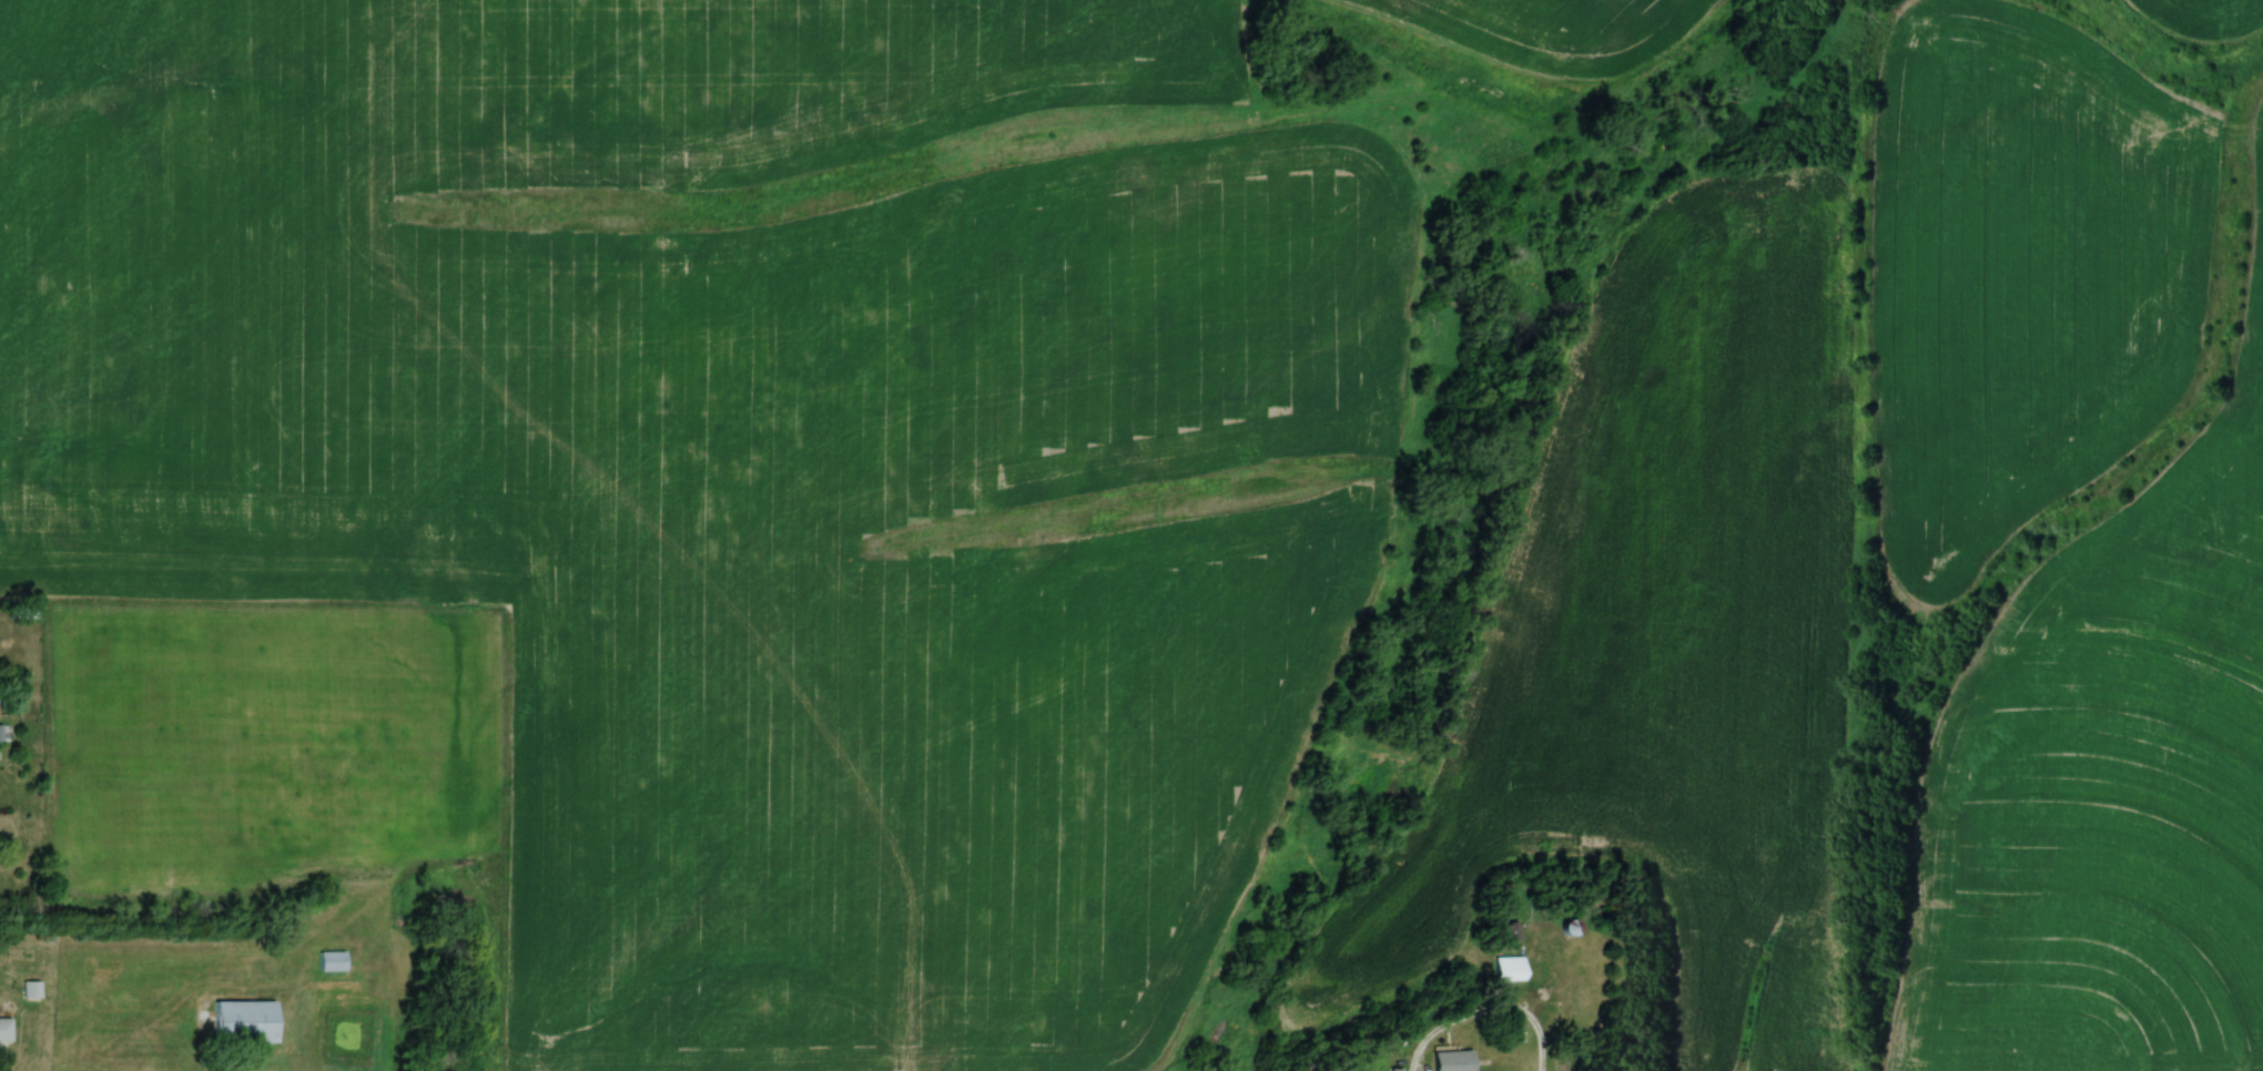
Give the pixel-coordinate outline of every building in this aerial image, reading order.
[(1568,935),(1578,932),(1573,919),(1564,922),(1568,935)] [(1521,942),(1521,921),(1501,921),(1501,942),(1521,942)] [(321,952),(321,970),(346,970),(346,952),(321,952)] [(1527,981),(1527,957),(1497,957),(1497,981),(1527,981)] [(25,996),(37,996),(37,981),(25,981),(25,996)] [(277,1001),(216,1001),(216,1041),(277,1041),(277,1001)] [(11,1018),(0,1018),(0,1043),(11,1043),(11,1018)] [(1435,1051),(1435,1070),(1474,1070),(1474,1051),(1435,1051)]
